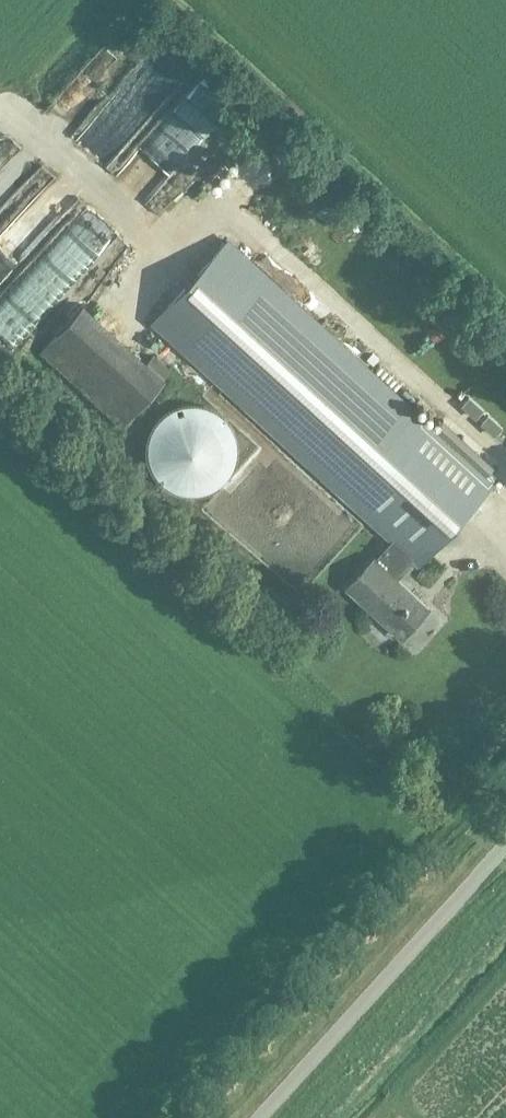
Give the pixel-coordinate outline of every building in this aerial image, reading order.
[(139,63),(162,88),(186,66),(163,41),(139,63)] [(148,201),(160,213),(170,203),(171,204),(213,165),(201,152),(148,201)] [(259,171),(265,163),(256,155),(234,179),(253,195),(268,179),(259,171)] [(64,236),(58,230),(0,295),(0,304),(26,327),(45,305),(32,293),(44,278),(34,269),(64,236)] [(154,324),(393,541),(412,559),(418,565),(492,482),(487,477),(435,430),(228,242),(154,324)] [(163,377),(85,306),(42,353),(120,425),(163,377)] [(174,409),(170,412),(164,416),(160,420),(156,425),(152,432),(150,439),(149,444),(149,452),(150,460),(153,467),(157,474),(161,479),(167,485),(172,488),(177,490),(189,493),(198,493),(204,491),(213,488),(221,483),(227,477),(231,470),(235,462),(236,455),(237,446),(235,437),(231,428),(227,421),(220,414),(212,409),(203,406),(194,405),(188,405),(181,406),(174,409)] [(395,578),(412,559),(393,541),(376,561),(375,560),(348,589),(402,638),(428,608),(395,578)]
